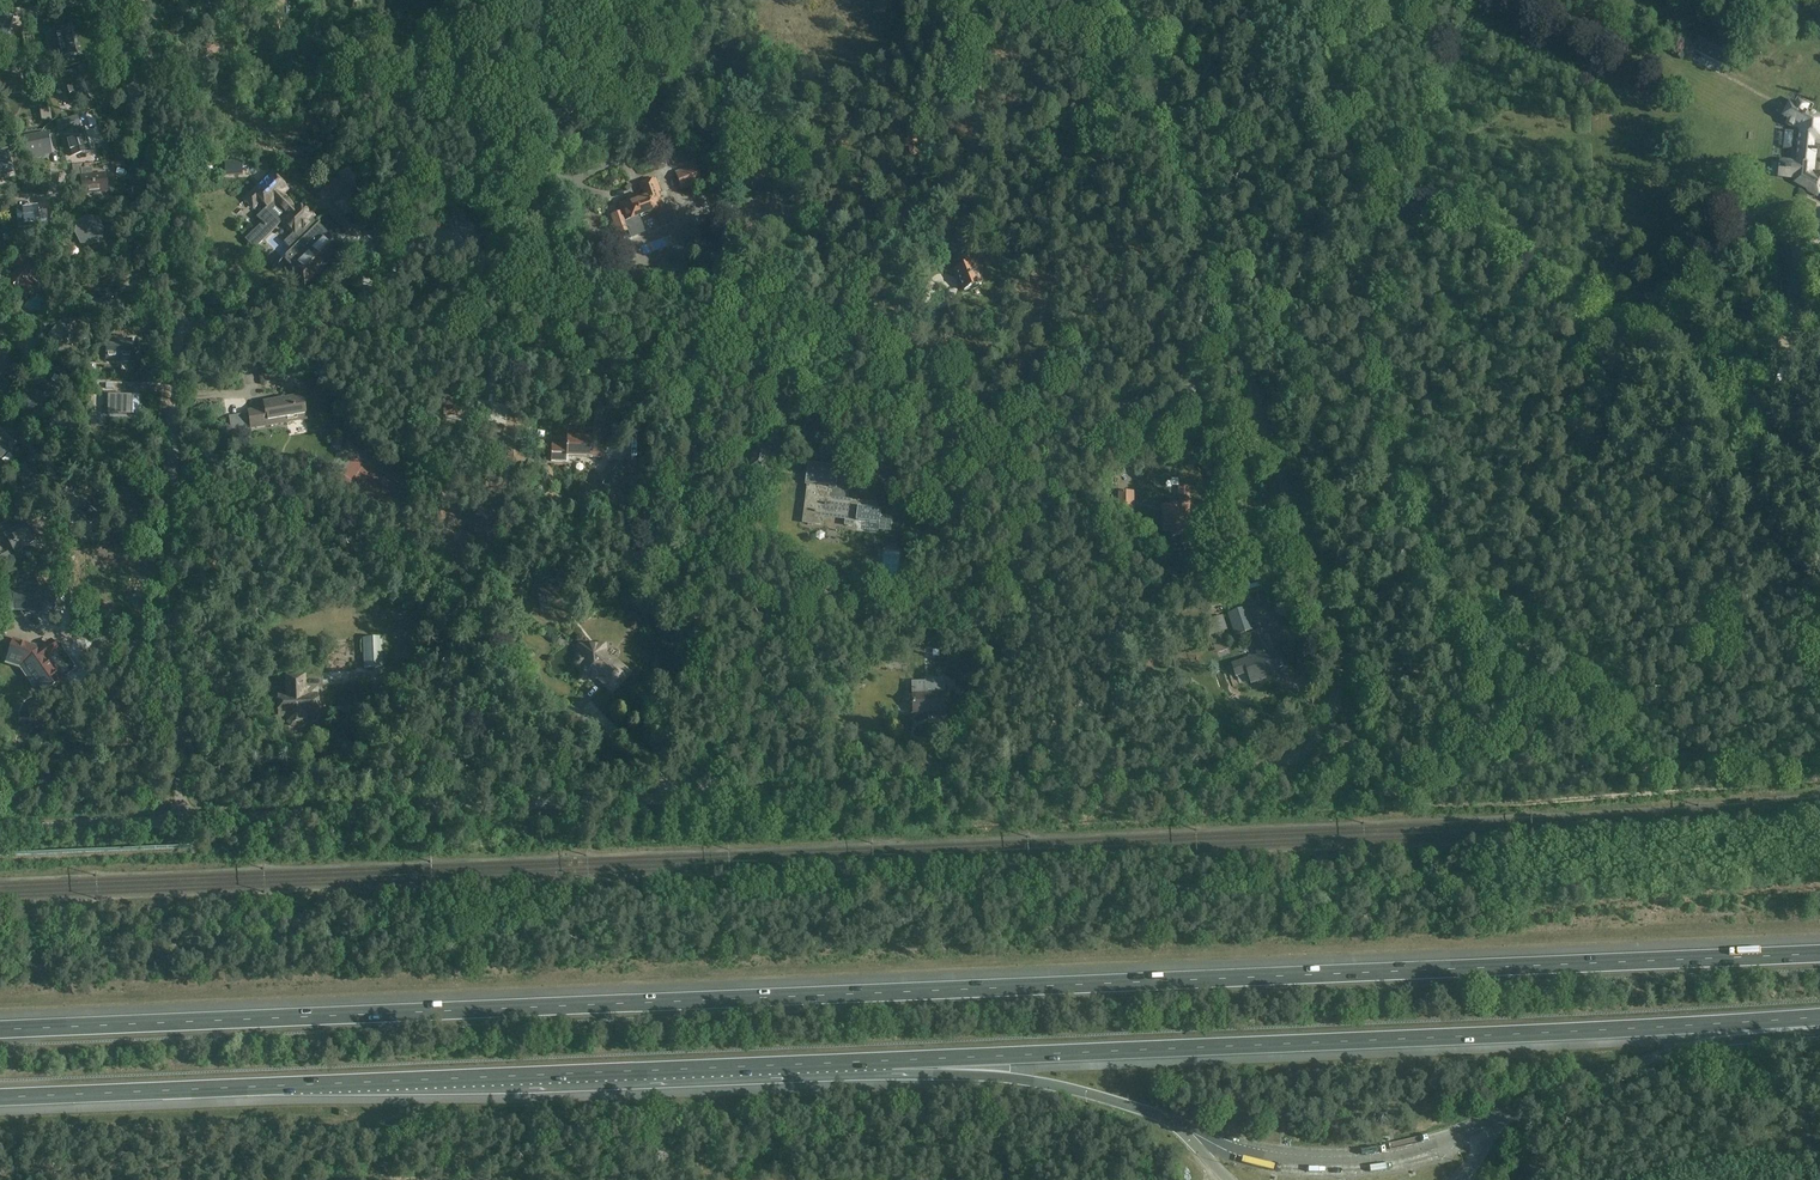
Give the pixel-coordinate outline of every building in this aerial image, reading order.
[(1798,3),(1795,0),(1789,0),(1785,6),(1790,12),(1796,11),(1797,8),(1798,3)] [(0,14),(0,47),(4,48),(13,18),(0,14)] [(281,29),(282,14),(272,14),(271,29),(281,29)] [(69,26),(53,30),(60,59),(76,55),(69,26)] [(62,82),(70,106),(90,100),(82,75),(77,76),(75,70),(63,74),(65,81),(62,82)] [(0,76),(0,95),(21,93),(19,74),(0,76)] [(1786,124),(1793,128),(1792,134),(1793,134),(1790,162),(1788,162),(1787,178),(1796,179),(1795,184),(1809,190),(1808,192),(1818,196),(1818,195),(1819,196),(1819,175),(1817,174),(1816,176),(1812,174),(1814,153),(1811,152),(1813,136),(1818,136),(1819,122),(1819,121),(1819,118),(1805,111),(1806,109),(1796,104),(1795,106),(1790,103),(1787,109),(1790,110),(1786,118),(1788,119),(1786,124)] [(39,110),(41,122),(51,121),(50,109),(39,110)] [(66,132),(63,133),(69,156),(89,151),(86,142),(83,129),(79,130),(66,133),(66,132)] [(46,134),(25,138),(29,158),(43,156),(42,153),(50,151),(46,134)] [(907,151),(902,151),(903,159),(909,158),(910,167),(920,165),(916,142),(906,144),(907,151)] [(6,172),(7,174),(14,172),(10,161),(8,150),(0,152),(0,174),(6,172)] [(354,188),(365,177),(348,159),(337,170),(354,188)] [(225,162),(225,175),(242,174),(241,161),(225,162)] [(695,165),(675,173),(681,190),(701,183),(695,165)] [(92,168),(72,170),(73,178),(81,177),(82,194),(107,192),(106,174),(92,175),(92,168)] [(252,192),(243,200),(253,209),(261,202),(267,208),(257,217),(256,217),(262,223),(245,239),(255,249),(283,221),(294,233),(300,238),(318,221),(316,218),(317,217),(300,200),(295,205),(284,193),(287,190),(272,174),(252,192)] [(667,190),(673,188),(669,176),(663,178),(667,190)] [(620,212),(611,215),(617,234),(628,231),(630,238),(644,233),(638,217),(655,211),(656,211),(661,227),(675,222),(669,206),(666,207),(663,199),(659,200),(655,186),(658,185),(656,179),(639,185),(642,192),(644,191),(646,196),(618,204),(620,212)] [(349,189),(333,204),(346,217),(362,202),(349,189)] [(38,205),(16,208),(18,229),(37,227),(38,228),(41,228),(40,232),(46,233),(47,227),(49,227),(47,213),(39,214),(38,205)] [(92,245),(103,240),(103,228),(98,218),(86,217),(75,222),(74,234),(80,245),(92,245)] [(344,246),(335,236),(333,238),(320,225),(321,224),(318,221),(300,238),(294,233),(285,242),(293,250),(285,257),(297,270),(296,272),(306,283),(344,246)] [(973,263),(970,264),(967,255),(957,259),(961,268),(956,270),(964,291),(981,284),(973,263)] [(19,271),(9,283),(22,293),(21,294),(27,299),(28,297),(27,296),(36,286),(28,280),(35,272),(23,262),(23,263),(21,261),(15,268),(19,271)] [(11,274),(2,267),(0,270),(0,286),(1,287),(11,274)] [(92,304),(103,324),(125,313),(120,304),(107,311),(101,299),(92,304)] [(68,314),(49,338),(58,345),(73,327),(71,325),(75,319),(72,317),(68,314)] [(151,319),(145,321),(149,329),(154,326),(151,319)] [(86,330),(76,331),(78,338),(87,337),(86,330)] [(131,340),(106,341),(106,360),(131,359),(131,340)] [(27,390),(21,415),(43,420),(49,395),(27,390)] [(108,395),(107,414),(132,415),(132,395),(108,395)] [(264,403),(265,409),(248,412),(251,428),(306,419),(302,397),(264,403)] [(452,403),(442,402),(441,406),(444,406),(443,414),(462,416),(463,408),(459,408),(459,407),(452,407),(452,403)] [(87,414),(87,424),(99,424),(99,423),(98,423),(98,415),(87,415),(87,414)] [(15,445),(0,431),(0,459),(1,459),(15,445)] [(332,438),(331,448),(341,448),(341,439),(332,438)] [(552,444),(552,462),(565,462),(565,457),(575,457),(591,457),(600,458),(600,451),(591,450),(592,439),(567,438),(567,445),(552,444)] [(299,455),(310,462),(319,447),(308,440),(299,455)] [(753,453),(750,468),(765,472),(769,457),(772,448),(756,444),(753,453)] [(624,469),(613,460),(595,482),(606,490),(624,469)] [(42,478),(28,462),(14,474),(29,490),(42,478)] [(839,467),(808,463),(806,484),(808,484),(803,523),(822,525),(824,514),(846,517),(845,525),(891,531),(892,518),(881,517),(882,511),(875,510),(876,504),(845,500),(846,490),(836,488),(839,467)] [(1188,487),(1179,488),(1180,505),(1163,505),(1164,533),(1172,532),(1172,537),(1182,537),(1182,544),(1190,544),(1188,487)] [(1119,515),(1134,515),(1134,492),(1119,492),(1119,515)] [(16,528),(5,534),(16,552),(35,541),(24,523),(16,528)] [(15,610),(13,589),(0,591),(0,611),(0,612),(8,611),(15,610)] [(39,613),(43,592),(29,590),(26,610),(39,613)] [(1255,630),(1247,607),(1228,614),(1236,637),(1255,630)] [(1223,616),(1207,621),(1211,634),(1227,629),(1223,616)] [(1258,656),(1232,665),(1236,677),(1248,673),(1251,680),(1269,674),(1270,677),(1280,674),(1278,668),(1283,666),(1277,649),(1269,652),(1262,630),(1251,634),(1258,656)] [(362,639),(364,668),(384,667),(382,638),(362,639)] [(13,642),(9,657),(26,661),(27,663),(41,684),(39,685),(39,686),(43,691),(43,692),(52,686),(48,679),(56,673),(46,659),(57,653),(50,644),(36,654),(31,647),(13,642)] [(596,681),(612,695),(631,673),(618,661),(612,661),(606,656),(606,643),(577,644),(578,655),(576,656),(574,658),(573,660),(573,663),(574,665),(576,667),(578,669),(579,681),(596,681)] [(969,652),(969,667),(980,667),(980,652),(969,652)] [(526,653),(522,661),(529,665),(533,656),(526,653)] [(980,672),(968,672),(969,692),(980,692),(980,672)] [(306,716),(319,716),(318,695),(309,695),(309,692),(306,692),(305,676),(287,676),(288,696),(278,696),(279,716),(288,716),(288,722),(292,725),(302,725),(306,721),(306,716)] [(927,682),(914,682),(914,713),(945,712),(944,679),(927,679),(927,682)] [(1384,1178),(1384,1169),(1350,1170),(1351,1179),(1384,1178)]
